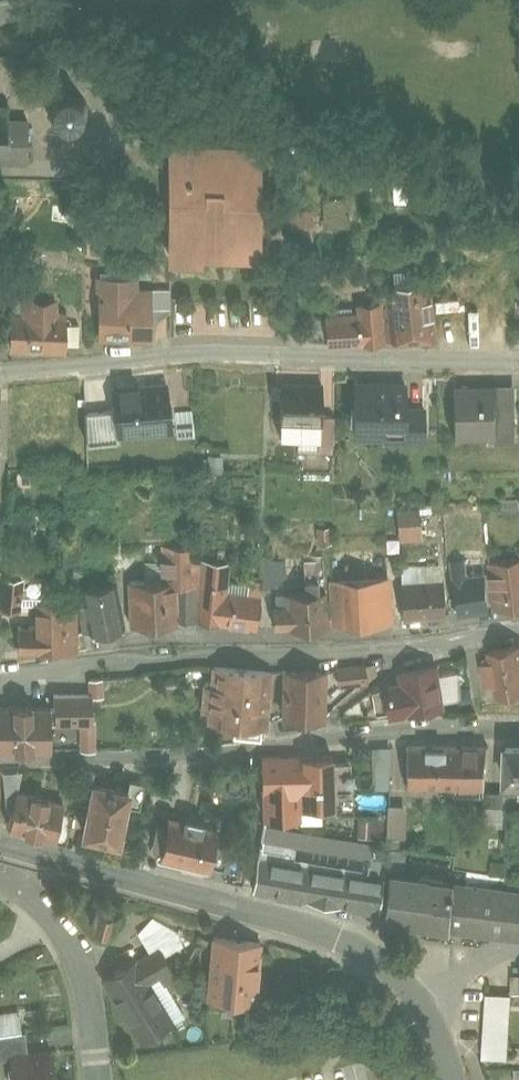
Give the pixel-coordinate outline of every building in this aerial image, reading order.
[(80,109),(80,82),(51,81),(51,108),(80,109)] [(20,153),(21,108),(0,108),(0,153),(20,153)] [(252,131),(157,130),(156,245),(193,245),(193,239),(251,240),(252,131)] [(321,180),(321,209),(344,209),(344,180),(321,180)] [(304,198),(276,200),(279,230),(306,228),(304,198)] [(354,251),(297,257),(299,278),(356,273),(354,251)] [(88,260),(89,326),(145,325),(144,270),(130,270),(130,260),(88,260)] [(373,285),(375,323),(423,320),(419,265),(384,267),(384,277),(372,280),(373,285)] [(2,301),(2,337),(57,337),(57,331),(74,331),(74,310),(58,310),(58,302),(52,302),(52,286),(15,285),(14,302),(2,301)] [(319,296),(321,326),(375,323),(373,285),(352,286),(352,294),(319,296)] [(398,357),(344,357),(344,410),(371,410),(371,416),(415,416),(415,378),(398,377),(398,357)] [(313,359),(270,358),(269,414),(305,415),(304,432),(324,432),(325,392),(312,392),(313,359)] [(514,358),(429,360),(429,392),(439,392),(440,418),(515,416),(514,358)] [(161,361),(103,366),(104,383),(76,385),(79,422),(165,414),(161,361)] [(189,392),(172,392),(172,414),(189,414),(189,392)] [(25,459),(15,459),(14,476),(24,476),(25,459)] [(412,497),(388,498),(389,510),(413,509),(412,497)] [(323,508),(309,509),(310,526),(324,525),(323,508)] [(173,566),(176,607),(193,606),(199,558),(194,558),(193,533),(157,535),(159,561),(173,560),(173,566)] [(441,544),(447,601),(489,596),(483,540),(441,544)] [(264,563),(284,561),(282,541),(262,543),(264,563)] [(495,595),(518,593),(518,542),(490,545),(495,595)] [(193,608),(249,615),(253,582),(217,577),(221,551),(200,548),(199,558),(193,606),(193,608)] [(263,588),(264,613),(320,610),(318,572),(310,573),(309,559),(293,560),(294,573),(270,575),(271,588),(263,588)] [(318,572),(320,610),(384,606),(381,559),(318,563),(318,572)] [(126,568),(129,616),(176,613),(176,607),(173,566),(126,568)] [(393,568),(394,603),(436,601),(435,566),(393,568)] [(0,569),(0,602),(19,603),(21,570),(0,569)] [(114,569),(81,576),(85,592),(76,594),(76,625),(124,614),(114,569)] [(17,618),(17,647),(76,647),(76,625),(76,594),(33,595),(33,617),(17,618)] [(485,634),(486,639),(479,640),(483,672),(490,671),(491,679),(518,676),(518,629),(485,634)] [(358,648),(329,650),(331,673),(360,671),(358,648)] [(374,670),(379,703),(437,694),(430,648),(391,654),(393,667),(374,670)] [(200,698),(199,710),(222,712),(221,722),(252,725),(253,715),(259,715),(260,711),(272,706),(273,657),(204,651),(202,671),(193,670),(191,697),(200,698)] [(319,654),(273,653),(273,657),(272,706),(318,707),(319,654)] [(121,675),(121,688),(123,713),(142,712),(139,666),(120,667),(121,675)] [(92,691),(121,688),(121,675),(115,675),(115,671),(88,674),(88,682),(52,682),(52,698),(52,716),(92,717),(92,691)] [(52,744),(52,716),(52,698),(0,697),(0,743),(52,744)] [(498,726),(497,772),(518,772),(518,726),(498,726)] [(486,734),(400,733),(400,778),(486,779),(486,734)] [(384,735),(362,736),(365,781),(386,779),(384,735)] [(324,740),(253,743),(255,806),(292,805),(292,794),(327,792),(324,740)] [(89,770),(76,828),(110,836),(119,794),(132,797),(137,773),(121,769),(119,777),(89,770)] [(501,782),(483,781),(482,814),(501,815),(501,782)] [(15,783),(5,827),(51,837),(61,793),(15,783)] [(386,789),(387,821),(406,820),(404,788),(386,789)] [(505,797),(500,840),(518,843),(518,799),(505,797)] [(159,808),(151,854),(202,862),(203,854),(215,856),(220,829),(208,827),(210,817),(159,808)] [(254,811),(243,885),(371,904),(377,869),(360,867),(366,827),(254,811)] [(374,910),(518,930),(518,880),(452,871),(453,863),(381,853),(374,910)] [(141,948),(93,976),(131,1041),(177,1014),(162,989),(176,981),(160,954),(186,939),(148,915),(132,932),(141,948)] [(253,936),(205,932),(199,994),(247,999),(253,936)] [(503,1053),(506,989),(479,988),(477,1052),(503,1053)] [(12,1079),(58,1079),(53,1046),(27,1050),(24,1033),(0,1037),(0,1068),(10,1067),(12,1079)]
